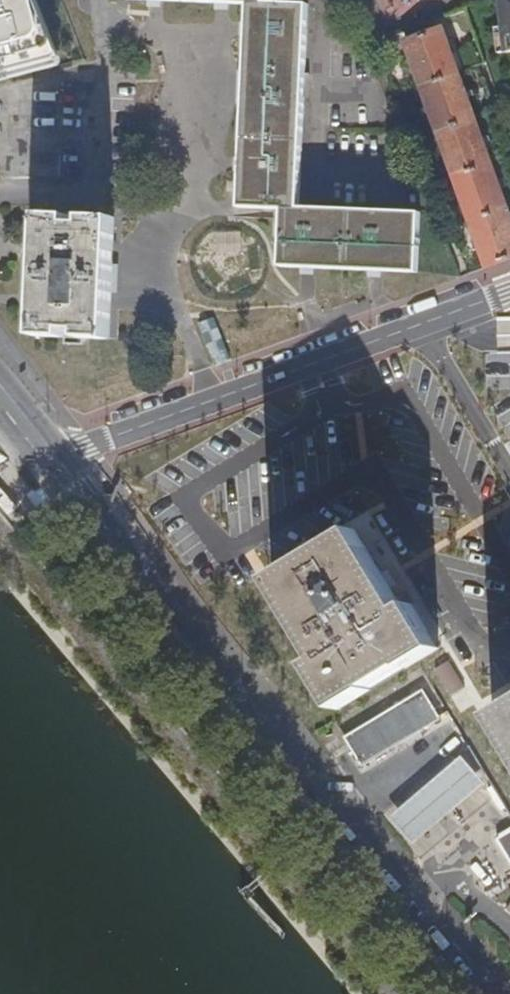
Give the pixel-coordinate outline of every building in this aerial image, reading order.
[(60,70),(48,0),(0,0),(0,86),(60,70)] [(420,212),(300,207),(305,75),(310,75),(310,74),(305,74),(307,5),(265,4),(265,0),(128,0),(128,1),(148,2),(148,9),(150,9),(150,2),(216,3),(216,11),(218,11),(218,4),(249,5),(248,24),(240,24),(240,25),(248,26),(246,71),(241,71),(241,73),(246,73),(242,159),(236,159),(236,160),(242,161),(240,208),(285,210),(282,266),(302,267),(302,274),(304,274),(304,267),(369,269),(369,276),(370,276),(370,269),(417,271),(420,212)] [(501,1),(507,53),(509,52),(509,0),(507,0),(501,1)] [(509,259),(509,217),(441,28),(404,42),(487,267),(509,259)] [(115,220),(88,218),(87,225),(72,225),(72,217),(43,216),(37,336),(66,337),(67,330),(82,330),(82,338),(110,339),(115,220)] [(340,714),(438,655),(411,605),(402,610),(355,530),(270,581),(318,661),(310,666),(340,714)] [(440,717),(423,689),(347,735),(363,765),(440,717)] [(490,717),(509,750),(509,704),(490,717)] [(419,840),(489,781),(465,753),(396,813),(419,840)] [(500,837),(509,853),(509,831),(500,837)]
